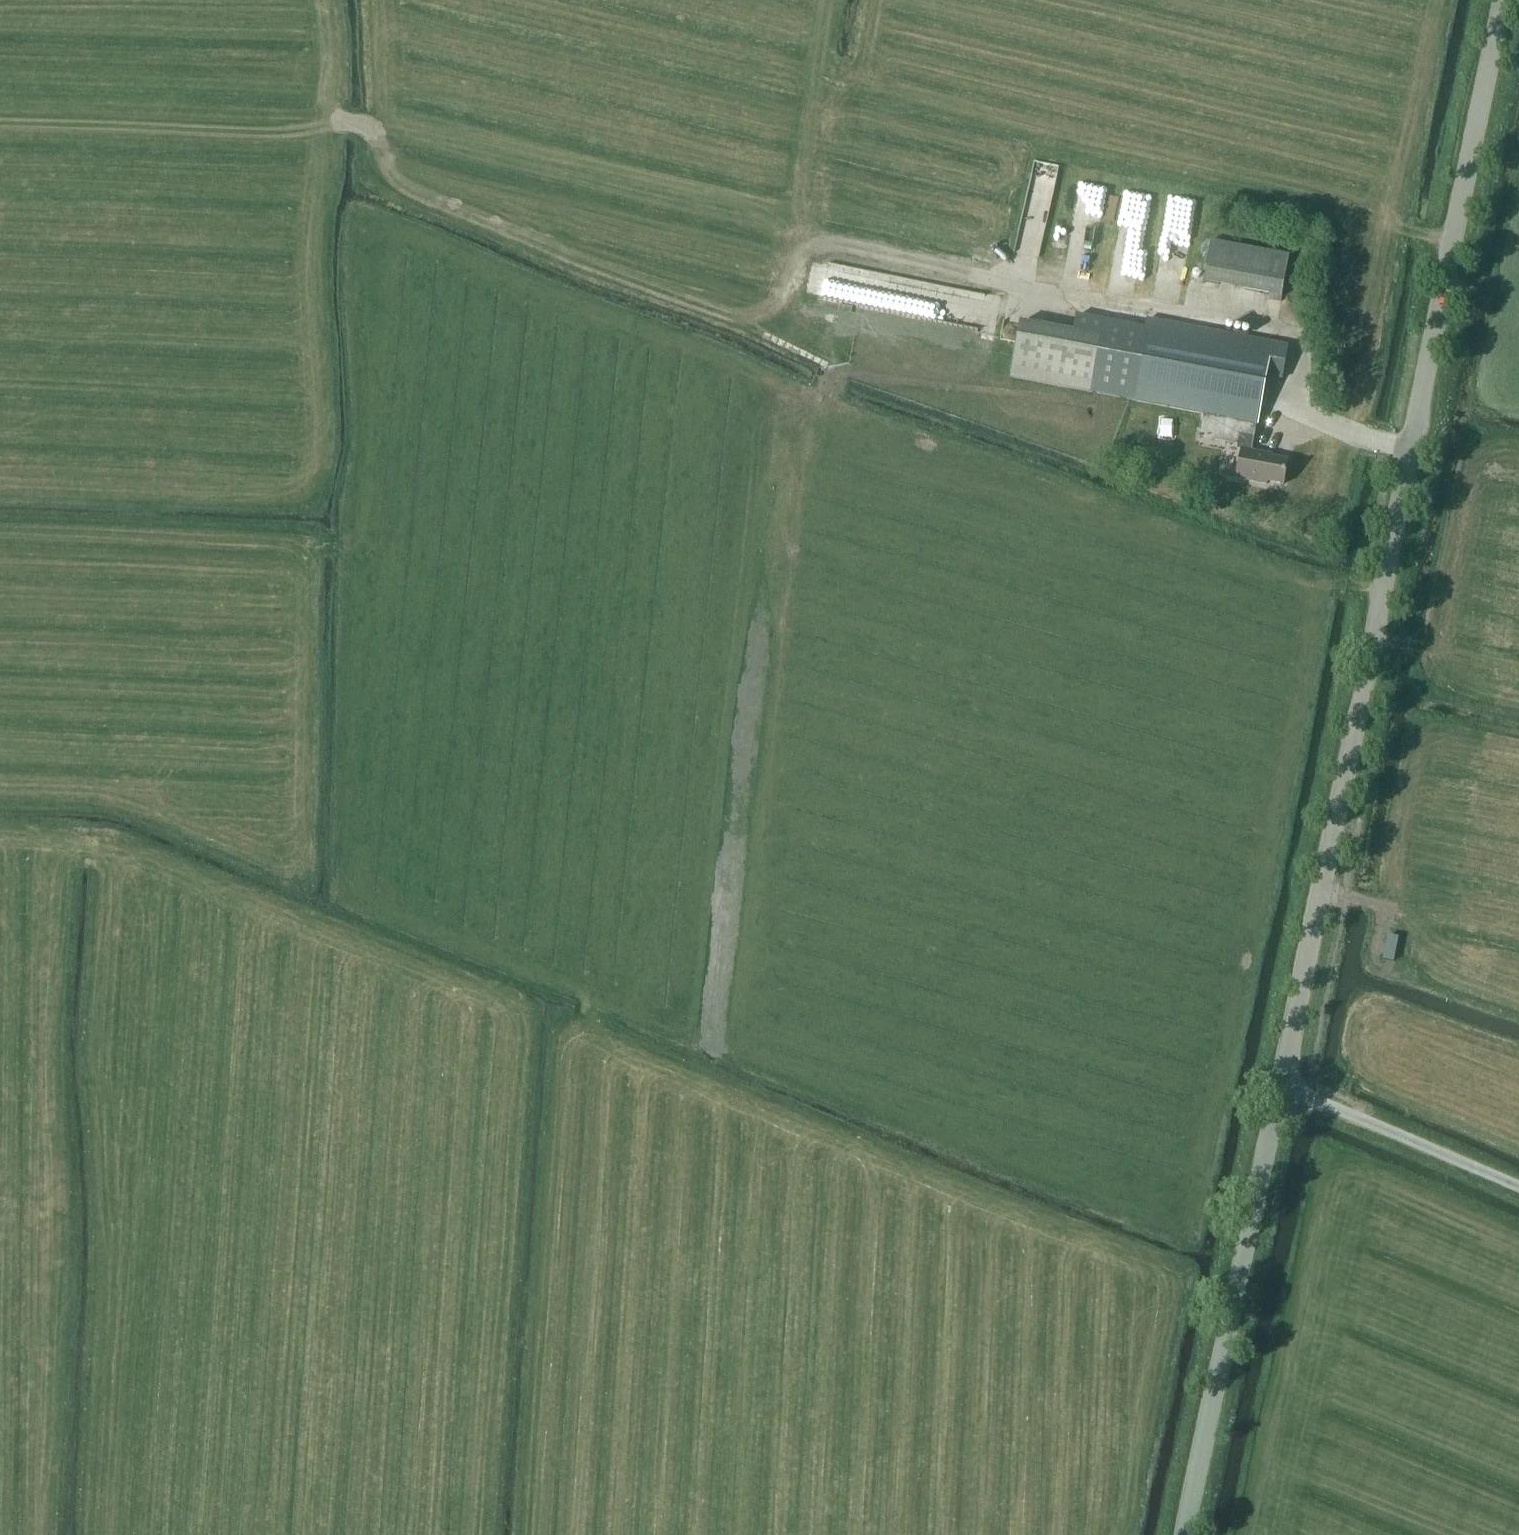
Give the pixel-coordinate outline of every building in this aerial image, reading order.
[(1022,252),(1044,256),(1060,163),(1037,159),(1029,210),(1044,213),(1040,235),(1026,232),(1022,252)] [(1202,282),(1282,297),(1289,256),(1210,242),(1202,282)] [(1237,445),(1237,450),(1242,451),(1236,479),(1266,485),(1267,482),(1283,485),(1287,461),(1271,458),(1272,455),(1252,451),(1257,424),(1266,376),(1282,379),(1288,346),(1147,319),(1146,329),(1077,316),(1074,333),(1020,323),(1010,378),(1093,393),(1132,400),(1132,401),(1204,414),(1199,438),(1237,445)]
